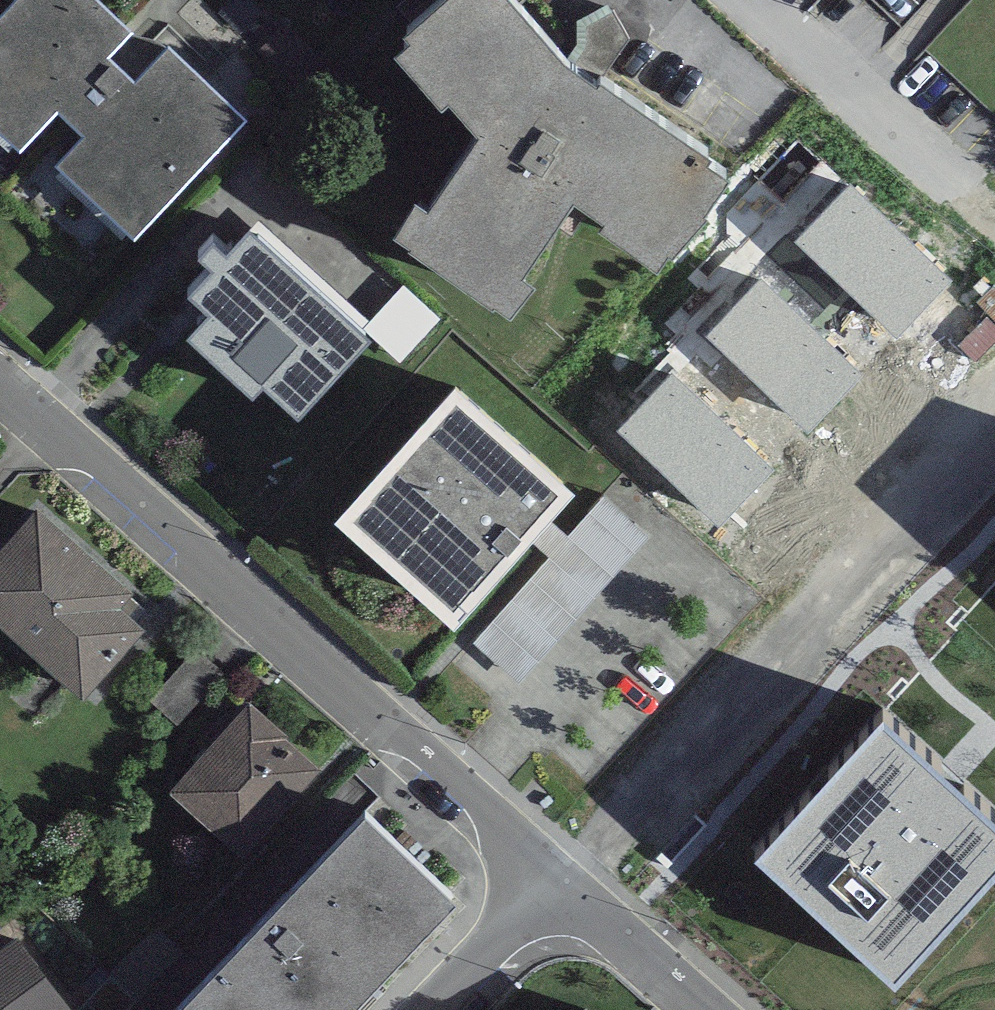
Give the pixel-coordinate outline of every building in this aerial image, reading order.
[(90,0),(18,0),(0,19),(0,140),(22,160),(60,119),(82,140),(54,170),(135,246),(250,124),(170,49),(136,85),(110,61),(132,39),(90,0)] [(501,0),(458,0),(403,47),(410,55),(396,66),(441,119),(449,114),(479,148),(427,222),(414,213),(397,247),(411,258),(409,261),(492,319),(496,316),(510,327),(534,296),(522,287),(575,212),(605,234),(599,242),(656,280),(668,265),(674,268),(709,230),(704,227),(729,191),(706,175),(709,169),(601,94),(596,99),(567,76),(501,0)] [(846,185),(793,241),(896,339),(949,283),(846,185)] [(257,253),(247,244),(236,256),(232,253),(228,258),(215,247),(202,261),(213,271),(190,297),(212,318),(201,330),(297,417),(363,344),(259,250),(257,253)] [(756,272),(703,327),(806,426),(859,370),(756,272)] [(661,369),(608,424),(711,522),(764,467),(661,369)] [(571,506),(452,401),(336,533),(455,637),(571,506)] [(38,492),(0,534),(0,610),(82,679),(143,614),(120,592),(132,577),(38,492)] [(559,554),(560,555),(476,648),(520,689),(652,543),(606,502),(559,554)] [(224,667),(196,642),(150,692),(178,717),(224,667)] [(250,692),(166,784),(240,852),(324,760),(250,692)] [(753,845),(894,972),(994,860),(994,811),(879,706),(753,845)] [(726,783),(643,877),(661,893),(744,799),(726,783)] [(185,1009),(357,1009),(453,907),(367,815),(185,1009)] [(17,938),(0,950),(0,1009),(70,1009),(17,938)]
